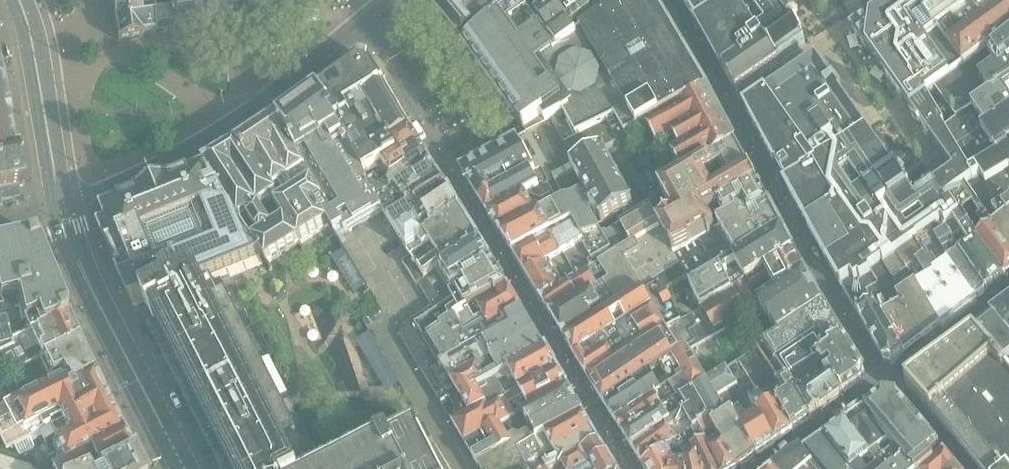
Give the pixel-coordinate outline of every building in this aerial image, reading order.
[(111,5),(113,22),(115,22),(118,41),(143,38),(142,34),(177,29),(177,32),(180,32),(179,28),(190,27),(191,30),(193,30),(193,26),(202,25),(203,29),(205,28),(205,25),(214,23),(215,27),(217,26),(217,23),(228,21),(229,25),(231,24),(230,21),(251,17),(320,7),(324,0),(111,0),(111,5)] [(654,0),(623,0),(575,33),(571,28),(568,24),(550,39),(518,0),(439,0),(431,8),(455,37),(464,48),(467,46),(502,96),(500,98),(518,124),(524,132),(525,134),(526,136),(530,133),(546,125),(550,123),(564,146),(606,125),(616,144),(644,127),(707,92),(664,15),(654,0)] [(549,0),(518,0),(550,39),(568,24),(549,0)] [(571,28),(589,16),(579,0),(574,0),(565,6),(560,0),(549,0),(568,24),(571,28)] [(589,16),(571,28),(575,33),(623,0),(579,0),(589,16)] [(736,0),(682,0),(696,21),(725,2),(734,15),(740,10),(734,1),(736,0)] [(783,0),(736,0),(734,1),(740,10),(734,15),(741,25),(775,1),(777,4),(783,0)] [(893,3),(891,4),(893,7),(896,4),(912,27),(926,17),(914,0),(891,0),(893,3)] [(926,17),(912,27),(910,29),(917,40),(921,45),(925,42),(936,34),(953,22),(983,0),(914,0),(926,17)] [(953,22),(963,36),(1008,2),(1008,0),(983,0),(953,22)] [(763,40),(790,21),(777,4),(775,1),(741,25),(734,15),(725,2),(696,21),(722,67),(742,53),(762,39),(763,40)] [(1008,37),(1008,2),(963,36),(953,22),(936,34),(943,45),(948,42),(966,68),(1008,37)] [(917,40),(910,29),(912,27),(896,4),(893,7),(891,4),(875,16),(890,38),(869,53),(879,66),(884,63),(917,40)] [(890,38),(875,16),(872,18),(871,17),(852,30),(867,50),(869,53),(890,38)] [(780,61),(805,43),(802,38),(803,37),(791,21),(790,21),(763,40),(762,39),(742,53),(722,67),(731,82),(736,93),(781,61),(780,61)] [(936,90),(966,68),(948,42),(943,45),(936,34),(925,42),(921,45),(917,40),(884,63),(879,66),(911,111),(927,100),(925,97),(936,90)] [(1008,81),(1008,37),(966,68),(936,90),(956,119),(1008,81)] [(814,165),(793,135),(780,116),(831,80),(816,58),(766,93),(765,92),(744,107),(785,184),(814,165)] [(412,132),(380,77),(348,71),(319,91),(337,117),(335,119),(364,175),(377,167),(380,172),(400,157),(393,145),(412,132)] [(793,135),(845,99),(831,80),(780,116),(793,135)] [(1008,109),(1008,81),(956,119),(943,129),(954,149),(1008,109)] [(17,158),(17,155),(14,155),(14,153),(13,153),(10,138),(8,126),(9,126),(9,124),(7,110),(6,110),(5,108),(5,109),(1,87),(2,87),(1,83),(0,83),(0,82),(0,200),(16,198),(14,188),(22,187),(22,183),(21,183),(19,172),(20,172),(19,169),(17,158)] [(364,175),(335,119),(337,117),(319,91),(279,120),(296,151),(292,153),(306,172),(312,183),(322,204),(317,207),(329,226),(335,236),(343,231),(345,234),(348,232),(349,232),(356,228),(374,217),(383,212),(378,202),(373,191),(369,183),(364,175)] [(736,148),(725,126),(707,92),(644,127),(658,149),(673,140),(679,151),(670,156),(681,175),(683,177),(736,148)] [(844,144),(866,129),(845,99),(793,135),(814,165),(825,158),(844,144)] [(941,125),(930,104),(927,100),(911,111),(927,135),(941,125)] [(954,149),(969,172),(975,169),(981,178),(987,185),(1008,170),(1008,109),(954,149)] [(289,183),(306,172),(292,153),(296,151),(279,120),(278,120),(279,121),(239,147),(249,167),(255,165),(273,193),(275,192),(280,189),(287,198),(275,206),(285,222),(300,245),(329,226),(317,207),(322,204),(312,183),(296,193),(289,183)] [(969,172),(954,149),(943,129),(943,128),(941,125),(927,135),(953,171),(950,173),(951,174),(950,174),(961,191),(981,178),(975,169),(969,172)] [(826,181),(879,148),(866,129),(844,144),(825,158),(814,165),(826,181)] [(403,163),(410,158),(408,156),(421,147),(412,132),(393,145),(400,157),(380,172),(382,175),(369,183),(373,191),(406,169),(403,163)] [(535,174),(531,166),(540,161),(533,149),(523,154),(515,141),(505,148),(462,170),(462,171),(461,171),(480,202),(535,174)] [(260,209),(272,201),(278,197),(275,192),(273,193),(255,165),(249,167),(239,147),(227,154),(226,154),(217,159),(218,160),(206,166),(206,167),(206,169),(239,221),(248,216),(249,221),(257,235),(261,237),(253,242),(262,257),(267,266),(300,245),(285,222),(273,229),(260,209)] [(405,178),(430,161),(421,147),(408,156),(410,158),(403,163),(406,169),(373,191),(378,202),(407,182),(405,178)] [(750,171),(736,148),(683,177),(681,175),(658,189),(674,215),(750,171)] [(835,203),(893,168),(879,148),(826,181),(814,165),(785,184),(803,218),(833,199),(835,203)] [(633,207),(624,191),(603,152),(570,169),(585,195),(595,213),(602,225),(633,207)] [(385,215),(440,178),(430,161),(405,178),(407,182),(378,202),(383,212),(385,215)] [(848,245),(915,198),(893,168),(835,203),(833,199),(803,218),(806,223),(828,263),(850,249),(848,245)] [(98,219),(98,221),(126,290),(137,286),(148,306),(146,307),(154,322),(154,321),(158,319),(183,368),(179,370),(205,421),(219,444),(231,468),(316,468),(286,410),(274,387),(249,335),(240,319),(218,275),(262,257),(253,242),(239,221),(206,169),(190,175),(189,173),(119,201),(120,203),(103,210),(100,212),(98,215),(98,219)] [(595,213),(585,195),(571,202),(563,203),(557,207),(547,188),(544,191),(541,187),(548,183),(541,170),(535,174),(480,202),(501,237),(515,258),(590,215),(595,213)] [(987,185),(981,178),(961,191),(974,209),(978,206),(987,218),(983,221),(990,230),(1008,255),(1008,170),(987,185)] [(718,222),(744,206),(749,215),(768,204),(750,171),(674,215),(657,225),(660,230),(673,253),(698,239),(720,227),(718,222)] [(416,218),(449,194),(440,178),(385,215),(396,233),(416,218)] [(884,266),(897,256),(915,245),(932,233),(930,230),(942,222),(947,228),(964,216),(962,213),(959,214),(938,183),(915,198),(848,245),(850,249),(828,263),(844,293),(870,275),(884,266)] [(428,235),(460,212),(449,194),(416,218),(428,235)] [(715,269),(781,228),(768,204),(749,215),(744,206),(718,222),(720,227),(698,239),(715,269)] [(660,230),(657,225),(649,208),(619,225),(628,242),(624,244),(627,250),(660,230)] [(417,286),(422,282),(479,243),(463,217),(460,212),(428,235),(416,218),(396,233),(411,257),(403,263),(417,286)] [(542,269),(583,246),(600,235),(590,215),(515,258),(527,278),(542,269)] [(1006,275),(979,238),(978,237),(977,237),(964,216),(947,228),(951,233),(947,235),(987,293),(1008,277),(1007,275),(1006,275)] [(974,302),(949,267),(937,242),(947,235),(951,233),(947,228),(942,222),(930,230),(932,233),(915,245),(957,315),(958,317),(974,304),(973,303),(974,302)] [(701,309),(729,291),(792,250),(781,228),(715,269),(690,286),(701,309)] [(588,266),(624,244),(615,229),(606,234),(605,233),(600,235),(583,246),(542,269),(527,278),(541,302),(590,272),(588,266)] [(597,319),(679,266),(673,253),(660,230),(627,250),(599,267),(609,284),(551,318),(564,341),(567,345),(585,333),(586,328),(597,319)] [(990,230),(979,238),(1006,275),(1007,275),(1008,277),(1008,276),(1008,255),(990,230)] [(987,293),(947,235),(937,242),(949,267),(974,302),(975,302),(987,293)] [(36,244),(37,243),(36,240),(28,237),(26,237),(26,238),(0,244),(0,283),(1,285),(4,295),(23,290),(30,320),(33,328),(67,315),(63,307),(62,307),(36,244)] [(477,273),(492,263),(491,261),(490,261),(479,243),(422,282),(431,297),(446,288),(451,297),(453,299),(481,281),(477,273)] [(609,284),(599,267),(627,250),(624,244),(588,266),(590,272),(541,302),(551,318),(609,284)] [(957,315),(915,245),(897,256),(912,280),(935,320),(940,328),(957,315)] [(756,301),(803,270),(792,250),(729,291),(744,314),(758,305),(756,301)] [(935,320),(912,280),(897,256),(884,266),(903,299),(897,301),(908,320),(920,343),(940,328),(935,320)] [(459,320),(468,315),(467,314),(508,289),(492,263),(477,273),(481,281),(453,299),(451,297),(434,309),(433,308),(403,329),(402,338),(422,372),(462,351),(456,338),(464,334),(465,329),(459,320)] [(597,319),(586,328),(585,333),(567,345),(588,381),(680,322),(664,293),(686,279),(679,266),(597,319)] [(908,320),(897,301),(903,299),(884,266),(870,275),(877,288),(866,294),(872,308),(879,319),(886,329),(884,331),(891,343),(894,341),(903,356),(920,343),(908,320)] [(822,304),(814,289),(803,270),(756,301),(758,305),(768,319),(779,336),(799,319),(822,304)] [(886,329),(879,319),(872,308),(866,294),(877,288),(870,275),(844,293),(884,363),(892,365),(903,356),(894,341),(891,343),(884,331),(886,329)] [(488,319),(517,304),(508,289),(467,314),(468,315),(459,320),(465,329),(488,319)] [(690,353),(742,322),(747,319),(744,314),(729,291),(701,309),(680,322),(588,381),(603,406),(651,375),(660,368),(677,358),(695,390),(712,379),(710,376),(705,378),(690,353)] [(500,330),(508,326),(510,328),(526,320),(517,304),(488,319),(465,329),(464,334),(456,338),(462,351),(502,332),(500,330)] [(829,353),(844,342),(845,342),(822,304),(799,319),(779,336),(764,345),(748,356),(767,386),(783,377),(787,384),(792,382),(818,366),(832,357),(829,353)] [(1002,313),(998,313),(998,316),(994,319),(1008,337),(1008,307),(1002,313)] [(16,352),(10,336),(18,333),(10,312),(0,315),(0,358),(16,352)] [(77,338),(67,315),(33,328),(18,333),(10,336),(16,352),(0,358),(0,377),(39,357),(40,358),(43,356),(77,338)] [(994,319),(976,332),(1008,372),(1008,337),(994,319)] [(433,390),(535,336),(526,320),(510,328),(508,326),(500,330),(502,332),(462,351),(422,372),(433,390)] [(976,332),(941,358),(1008,436),(1008,372),(976,332)] [(480,388),(546,353),(535,336),(433,390),(442,405),(460,396),(458,393),(477,383),(480,388)] [(92,370),(77,338),(43,356),(52,375),(62,369),(65,375),(68,374),(71,380),(92,370)] [(862,374),(856,365),(858,364),(857,362),(855,363),(849,353),(851,352),(850,351),(849,351),(844,342),(829,353),(832,357),(818,366),(831,387),(839,400),(842,398),(846,396),(845,395),(847,393),(849,394),(850,393),(849,392),(860,384),(861,386),(863,385),(862,383),(860,383),(862,375),(863,376),(865,375),(864,373),(862,374)] [(453,424),(556,371),(546,353),(480,388),(477,383),(458,393),(460,396),(442,405),(453,424)] [(794,433),(770,394),(787,384),(783,377),(767,386),(748,356),(731,367),(752,403),(776,446),(794,433)] [(662,394),(670,389),(678,403),(682,401),(681,399),(695,390),(677,358),(660,368),(669,383),(659,389),(651,375),(603,406),(615,424),(656,399),(662,395),(662,394)] [(941,358),(915,377),(963,432),(997,468),(1008,468),(1008,436),(941,358)] [(839,400),(831,387),(818,366),(792,382),(811,421),(823,412),(839,400)] [(752,403),(731,367),(712,379),(695,390),(712,418),(721,440),(736,431),(740,436),(725,446),(738,468),(742,468),(776,446),(752,403)] [(113,413),(92,370),(71,380),(68,374),(65,375),(8,403),(0,408),(0,437),(6,449),(28,438),(41,427),(49,424),(57,439),(53,442),(63,461),(121,428),(113,413)] [(500,427),(568,391),(556,371),(453,424),(477,466),(511,447),(500,427)] [(963,432),(915,377),(905,384),(932,415),(932,414),(953,440),(963,432)] [(0,384),(0,385),(6,397),(17,391),(11,379),(0,384)] [(811,421),(792,382),(787,384),(770,394),(794,433),(811,421)] [(677,446),(693,435),(700,430),(699,427),(712,418),(695,390),(681,399),(682,401),(689,412),(684,415),(671,423),(666,427),(668,430),(633,452),(643,468),(665,454),(677,446)] [(582,415),(569,393),(569,392),(568,391),(500,427),(511,447),(477,466),(479,468),(528,468),(518,451),(582,415)] [(931,439),(897,400),(885,398),(865,412),(905,460),(894,468),(953,468),(955,467),(931,439)] [(623,437),(663,411),(656,399),(615,424),(623,437)] [(633,452),(668,430),(666,427),(671,423),(663,411),(623,437),(633,452)] [(865,412),(845,426),(881,468),(894,468),(905,460),(865,412)] [(599,443),(582,414),(582,415),(518,451),(528,468),(562,468),(580,458),(577,455),(599,443)] [(725,446),(721,440),(712,418),(699,427),(700,430),(705,438),(715,432),(720,439),(709,446),(719,468),(738,468),(725,446)] [(423,439),(416,425),(415,426),(391,438),(387,441),(385,442),(344,461),(329,468),(438,468),(423,439)] [(845,426),(823,441),(846,468),(881,468),(845,426)] [(132,451),(121,428),(63,461),(53,466),(54,468),(82,468),(86,467),(86,468),(92,468),(118,456),(118,458),(132,451)] [(709,446),(705,438),(700,430),(693,435),(677,446),(683,457),(686,463),(686,464),(687,468),(719,468),(709,446)] [(963,432),(953,440),(977,468),(997,468),(963,432)] [(823,441),(804,454),(817,468),(846,468),(823,441)] [(607,458),(608,458),(599,443),(577,455),(580,458),(562,468),(587,468),(607,458)] [(674,462),(683,457),(677,446),(665,454),(643,468),(644,468),(673,468),(674,462)] [(132,451),(118,458),(118,456),(92,468),(141,468),(132,451)] [(804,454),(782,468),(817,468),(804,454)] [(686,464),(686,463),(683,457),(674,462),(673,468),(687,468),(686,464)] [(607,458),(587,468),(614,468),(607,458)]
